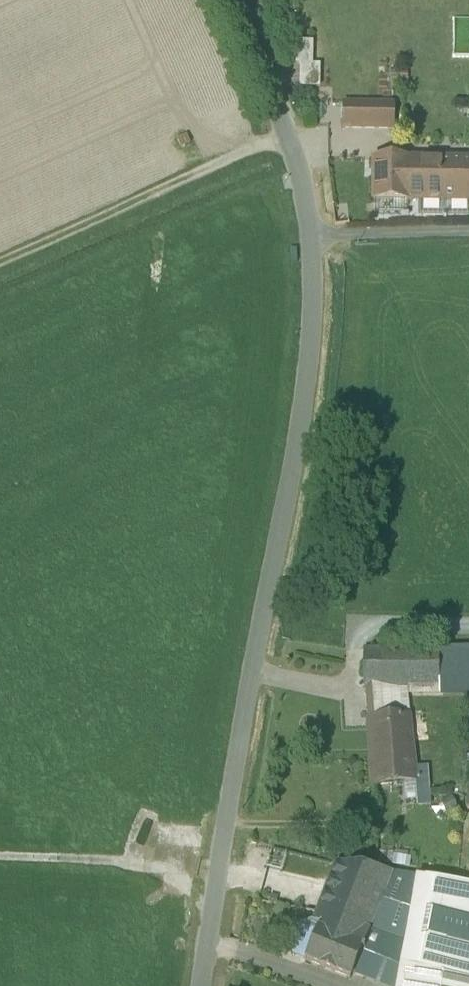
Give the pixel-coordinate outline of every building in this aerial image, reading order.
[(315,64),(312,64),(311,40),(296,41),(299,86),(316,85),(315,64)] [(393,104),(344,104),(343,128),(393,129),(393,104)] [(409,160),(374,160),(373,202),(409,202),(409,201),(409,161),(409,160)] [(409,161),(409,201),(420,201),(468,201),(468,161),(409,161)] [(420,201),(420,217),(444,217),(444,220),(446,220),(446,217),(468,218),(468,201),(420,201)] [(439,650),(363,650),(364,688),(365,688),(408,688),(440,687),(439,652),(439,650)] [(439,652),(440,687),(408,688),(408,696),(466,695),(467,701),(468,701),(468,653),(439,652)] [(408,688),(365,688),(368,721),(410,717),(408,696),(408,688)] [(410,717),(368,721),(370,756),(381,755),(381,760),(414,757),(410,717)] [(414,757),(381,760),(381,755),(370,756),(373,787),(415,782),(417,798),(428,797),(426,769),(415,770),(414,757)] [(392,876),(336,867),(317,915),(352,928),(353,925),(371,931),(392,876)] [(276,888),(276,872),(264,872),(263,887),(276,888)] [(383,937),(406,945),(417,880),(392,876),(371,931),(371,932),(383,937)] [(406,945),(402,966),(468,981),(468,888),(417,880),(406,945)] [(352,928),(317,915),(314,923),(321,926),(307,964),(352,980),(354,975),(364,948),(371,932),(371,931),(353,925),(352,928)] [(383,937),(371,932),(364,948),(376,953),(383,937)] [(366,980),(381,985),(399,985),(402,966),(406,945),(383,937),(376,953),(366,980)] [(364,948),(354,975),(366,980),(376,953),(364,948)] [(402,966),(399,985),(468,985),(468,981),(402,966)]
